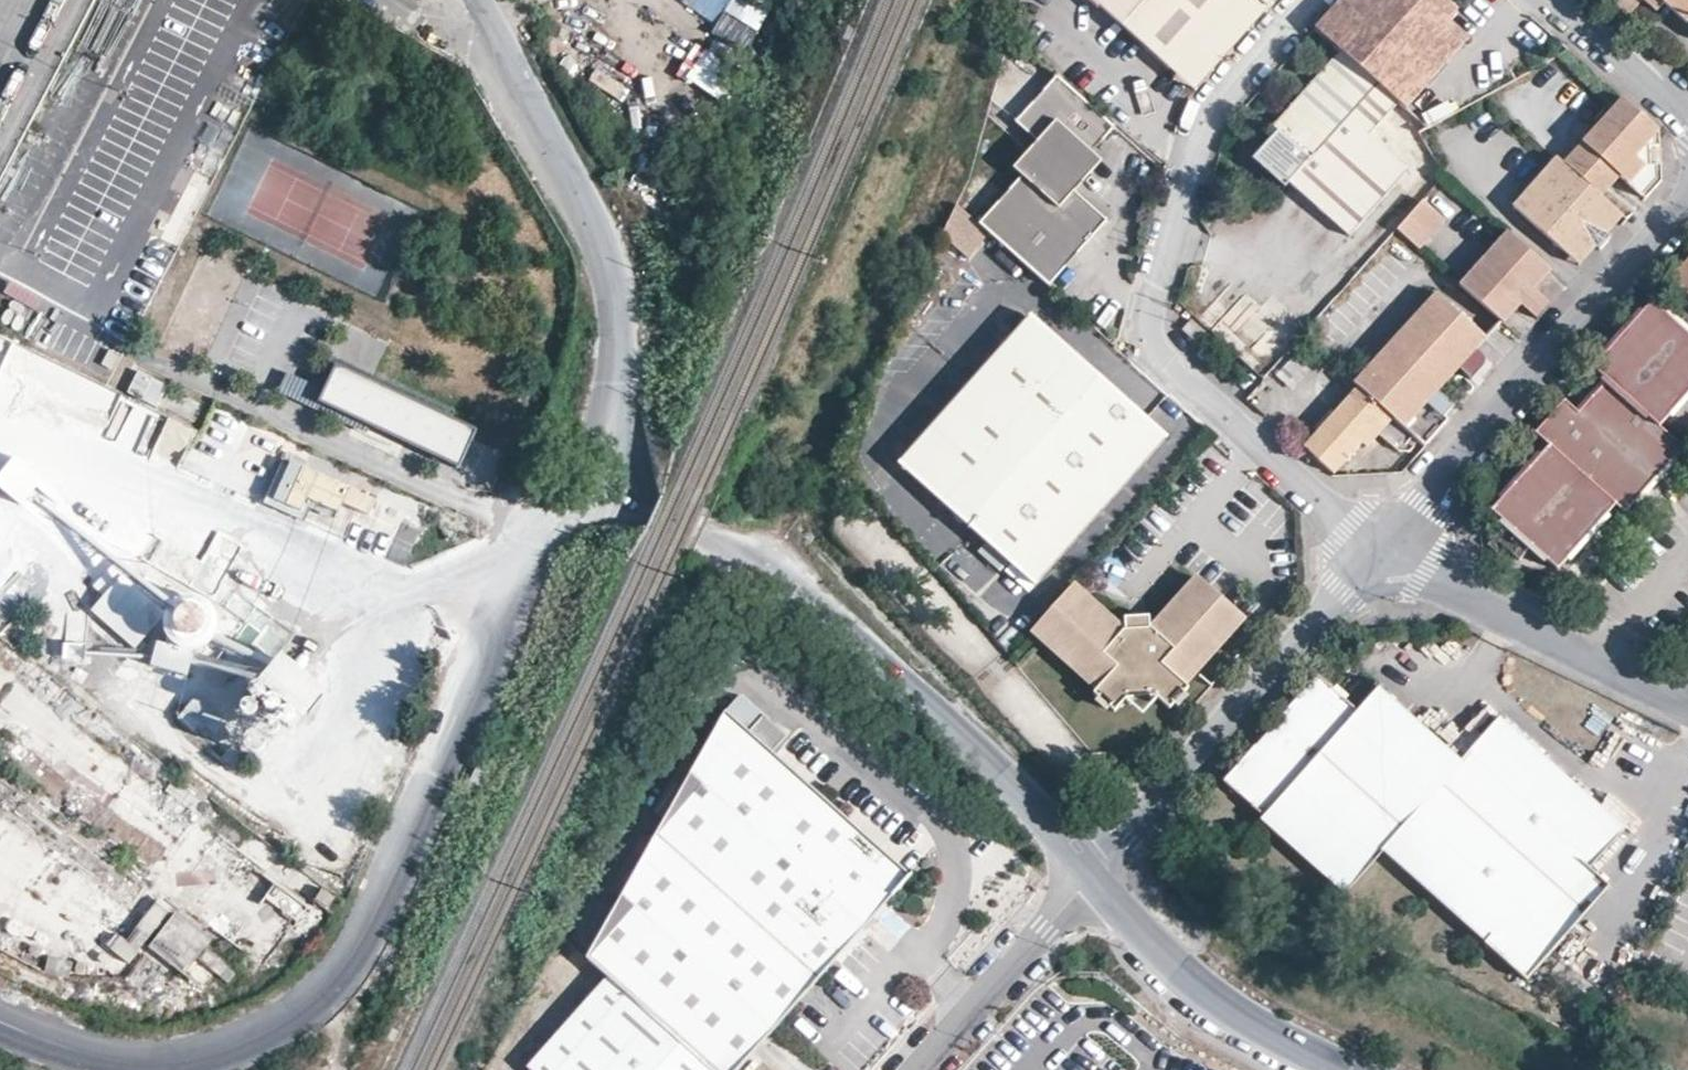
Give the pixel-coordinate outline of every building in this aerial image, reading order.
[(1268,5),(1266,4),(1261,0),(1099,0),(1102,3),(1105,0),(1175,65),(1186,53),(1205,69),(1224,47),(1225,43),(1235,41),(1236,32),(1246,30),(1268,5)] [(1316,27),(1340,49),(1398,101),(1405,107),(1468,36),(1448,18),(1456,8),(1447,0),(1339,0),(1316,27)] [(1626,16),(1640,0),(1617,0),(1613,4),(1626,16)] [(1655,10),(1663,0),(1643,0),(1655,10)] [(1687,14),(1687,0),(1672,0),(1687,14)] [(1369,134),(1398,101),(1340,49),(1273,125),(1281,133),(1268,149),(1270,166),(1349,235),(1407,168),(1369,134)] [(1199,87),(1215,70),(1205,69),(1186,53),(1175,65),(1199,87)] [(1021,175),(979,222),(1048,285),(1107,220),(1075,191),(1064,181),(1091,151),(1115,125),(1057,73),(1016,119),(1037,139),(1046,147),(1021,175)] [(1657,128),(1622,97),(1565,162),(1603,197),(1620,177),(1644,198),(1659,181),(1659,163),(1643,165),(1635,156),(1644,146),(1657,145),(1657,128)] [(1013,167),(1021,175),(1046,147),(1037,139),(1013,167)] [(1658,153),(1657,145),(1644,146),(1635,156),(1643,165),(1659,163),(1658,153)] [(1064,181),(1075,191),(1102,161),(1091,151),(1064,181)] [(1565,162),(1558,156),(1515,206),(1560,246),(1575,228),(1595,244),(1599,248),(1605,242),(1613,234),(1608,230),(1589,212),(1603,197),(1565,162)] [(1449,216),(1429,197),(1404,226),(1424,244),(1449,216)] [(1622,213),(1603,197),(1589,212),(1608,230),(1622,213)] [(1575,228),(1560,246),(1579,262),(1595,244),(1575,228)] [(1536,285),(1551,269),(1508,230),(1460,284),(1503,323),(1521,302),(1536,285)] [(1671,281),(1687,296),(1687,261),(1671,281)] [(1538,317),(1553,300),(1536,285),(1521,302),(1538,317)] [(1420,441),(1444,414),(1428,399),(1437,388),(1484,336),(1435,292),(1365,371),(1356,362),(1346,375),(1357,385),(1417,438),(1420,441)] [(1668,308),(1687,326),(1687,300),(1680,294),(1668,308)] [(1539,430),(1552,441),(1496,506),(1561,563),(1619,498),(1629,506),(1685,441),(1662,420),(1687,390),(1687,326),(1668,308),(1656,297),(1597,364),(1610,376),(1582,407),(1569,396),(1551,417),(1539,430)] [(1508,322),(1521,334),(1535,319),(1522,307),(1508,322)] [(1165,436),(1031,316),(899,464),(1012,565),(1033,585),(1165,436)] [(1209,334),(1192,319),(1183,330),(1199,344),(1209,334)] [(1293,358),(1278,376),(1293,388),(1307,370),(1293,358)] [(459,468),(477,429),(336,361),(317,402),(459,468)] [(137,371),(128,394),(156,406),(165,383),(137,371)] [(279,392),(306,401),(313,382),(286,372),(279,392)] [(1417,438),(1357,385),(1303,445),(1334,473),(1362,442),(1367,447),(1379,434),(1398,450),(1408,449),(1417,438)] [(1428,399),(1444,414),(1453,403),(1437,388),(1428,399)] [(1424,445),(1448,417),(1444,414),(1420,441),(1424,445)] [(43,479),(16,457),(0,476),(0,488),(22,505),(43,479)] [(373,506),(304,468),(285,503),(298,511),(305,499),(336,516),(340,507),(365,521),(373,506)] [(210,594),(238,549),(219,537),(191,583),(210,594)] [(19,567),(0,549),(0,588),(19,567)] [(1114,555),(1101,571),(1115,582),(1127,567),(1114,555)] [(1028,591),(1033,585),(1012,565),(1006,572),(1028,591)] [(1103,679),(1098,685),(1096,687),(1101,692),(1103,689),(1115,700),(1113,703),(1117,707),(1128,695),(1163,694),(1173,703),(1178,698),(1176,696),(1185,685),(1187,687),(1191,683),(1190,681),(1183,675),(1242,608),(1201,572),(1153,622),(1127,624),(1077,578),(1039,620),(1103,679)] [(162,615),(121,576),(90,610),(133,648),(162,615)] [(206,646),(212,640),(216,632),(217,624),(216,616),(212,608),(206,602),(199,599),(190,597),(182,599),(175,603),(169,609),(165,616),(163,625),(165,633),(169,640),(175,646),(182,650),(191,651),(199,650),(206,646)] [(1250,614),(1242,608),(1183,675),(1190,681),(1250,614)] [(1128,614),(1127,624),(1153,622),(1152,612),(1128,614)] [(1039,620),(1033,627),(1098,685),(1103,679),(1039,620)] [(1316,676),(1224,779),(1265,815),(1261,819),(1344,892),(1382,850),(1526,977),(1564,934),(1544,917),(1588,868),(1623,828),(1498,717),(1460,760),(1378,687),(1356,711),(1316,676)] [(261,701),(263,699),(265,698),(265,696),(266,695),(266,693),(266,690),(265,688),(263,686),(261,685),(258,684),(256,685),(253,686),(251,688),(250,690),(250,693),(250,695),(252,698),(253,700),(256,701),(258,701),(261,701)] [(226,723),(197,697),(179,718),(192,730),(200,720),(216,734),(226,723)] [(270,698),(268,699),(266,701),(265,703),(265,706),(266,708),(267,711),(269,712),(271,713),(274,714),(276,713),(278,712),(279,711),(280,710),(281,709),(281,707),(281,705),(281,702),(280,700),(278,698),(275,697),(273,697),(270,698)] [(294,712),(292,711),(290,709),(287,709),(285,710),(283,711),(282,711),(281,713),(280,716),(280,718),(280,721),(281,722),(282,723),(284,725),(286,726),(288,726),(291,725),(293,724),(295,722),(296,720),(296,719),(296,717),(296,714),(294,712)] [(276,736),(278,734),(279,732),(280,730),(280,727),(280,726),(279,725),(278,723),(275,721),(273,721),(270,721),(268,722),(266,723),(264,726),(264,728),(264,731),(265,733),(266,735),(268,736),(271,737),(274,737),(276,736)] [(936,897),(751,732),(587,957),(607,975),(714,1069),(782,1069),(936,897)] [(245,754),(233,744),(223,758),(234,767),(245,754)] [(0,817),(0,884),(21,906),(65,864),(11,807),(0,817)] [(339,817),(330,809),(319,824),(327,831),(339,817)] [(1607,885),(1588,868),(1544,917),(1564,934),(1607,885)] [(129,938),(143,948),(173,908),(159,898),(129,938)] [(184,973),(211,938),(174,911),(148,946),(184,973)] [(607,975),(528,1065),(533,1069),(714,1069),(607,975)]
